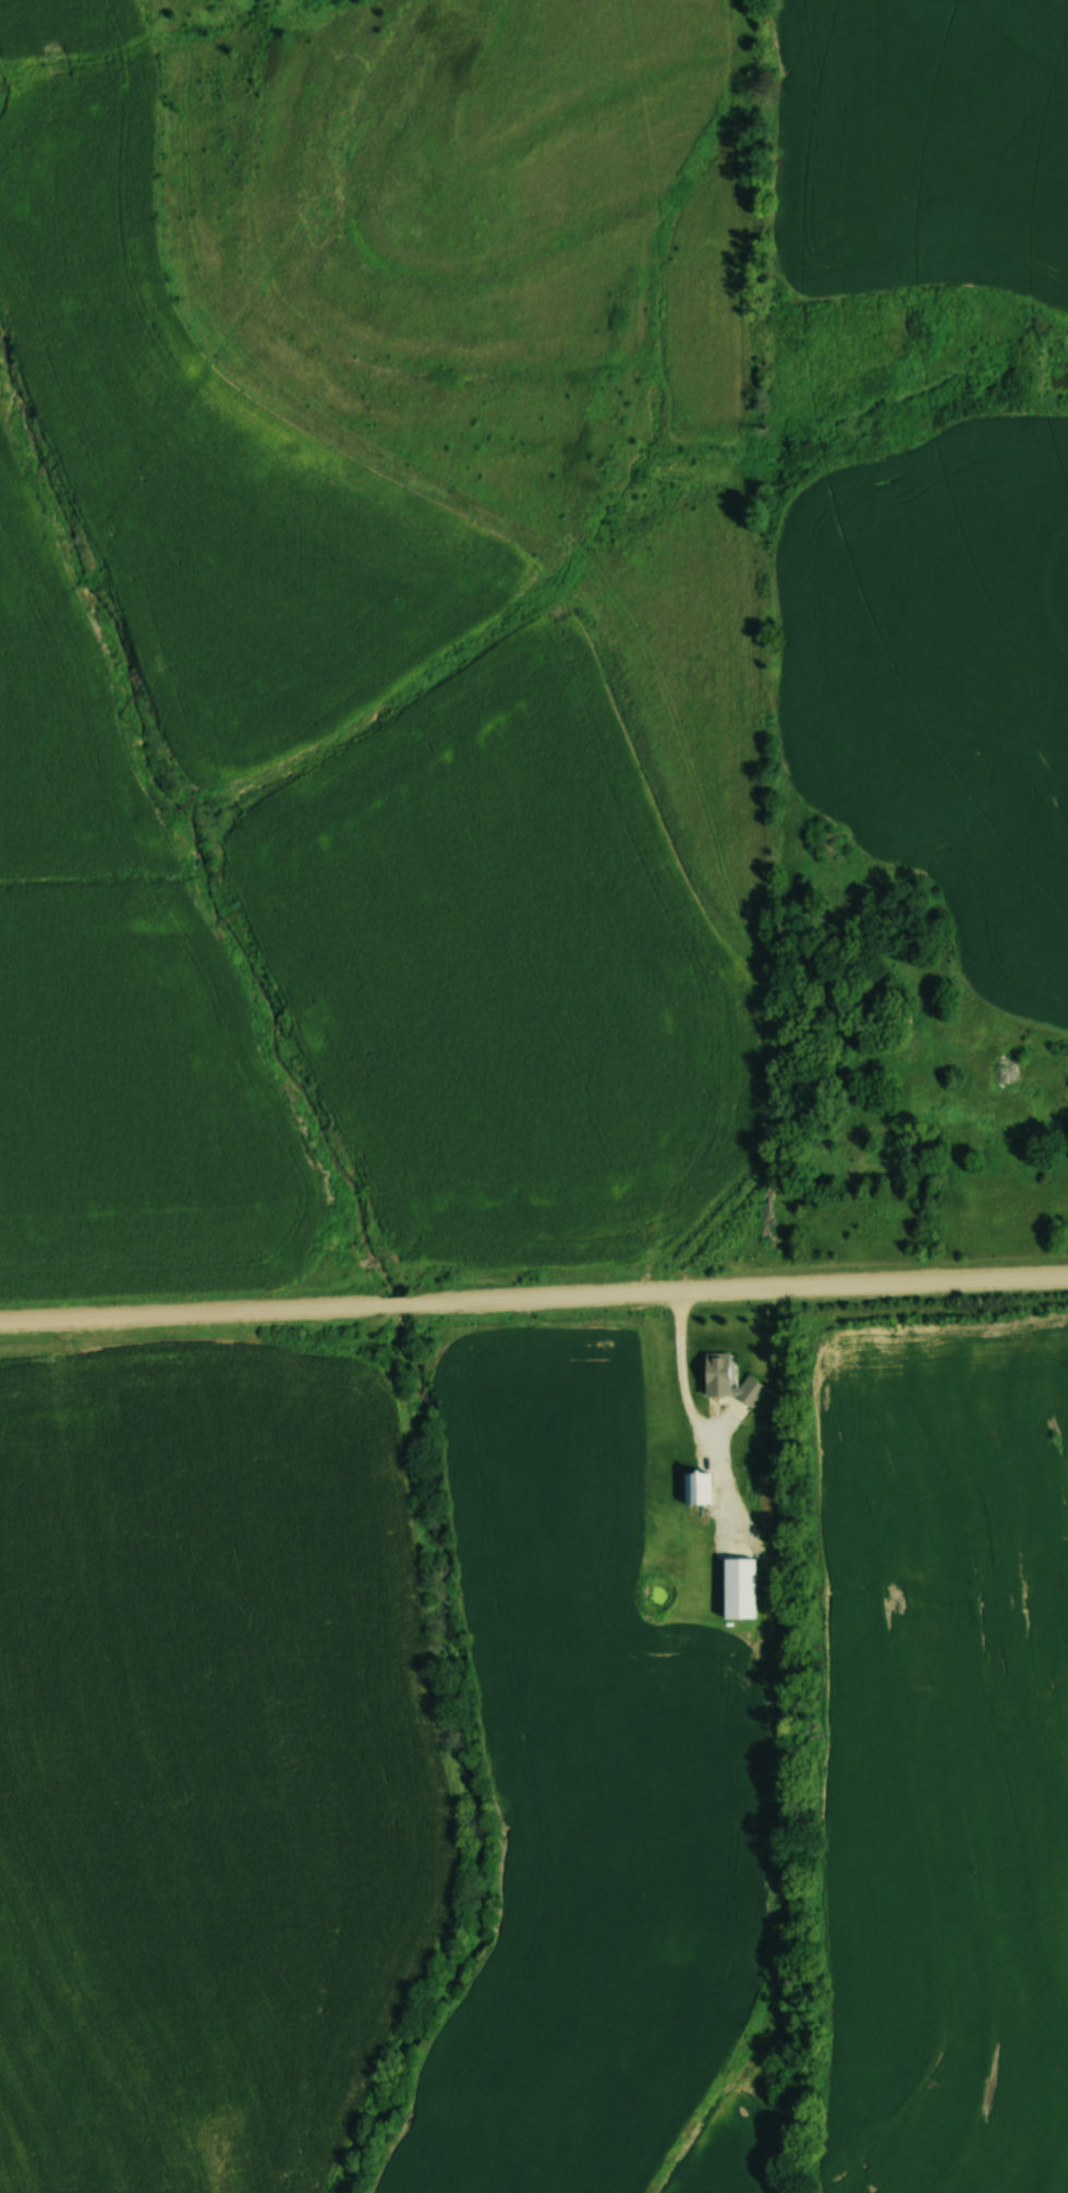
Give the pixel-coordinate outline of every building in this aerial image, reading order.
[(13,14),(12,0),(0,0),(0,15),(13,14)] [(703,1396),(759,1396),(759,1380),(743,1380),(743,1386),(729,1386),(729,1351),(704,1351),(703,1396)] [(683,1503),(709,1503),(709,1469),(683,1469),(683,1503)] [(753,1617),(753,1557),(723,1557),(723,1617),(753,1617)]
